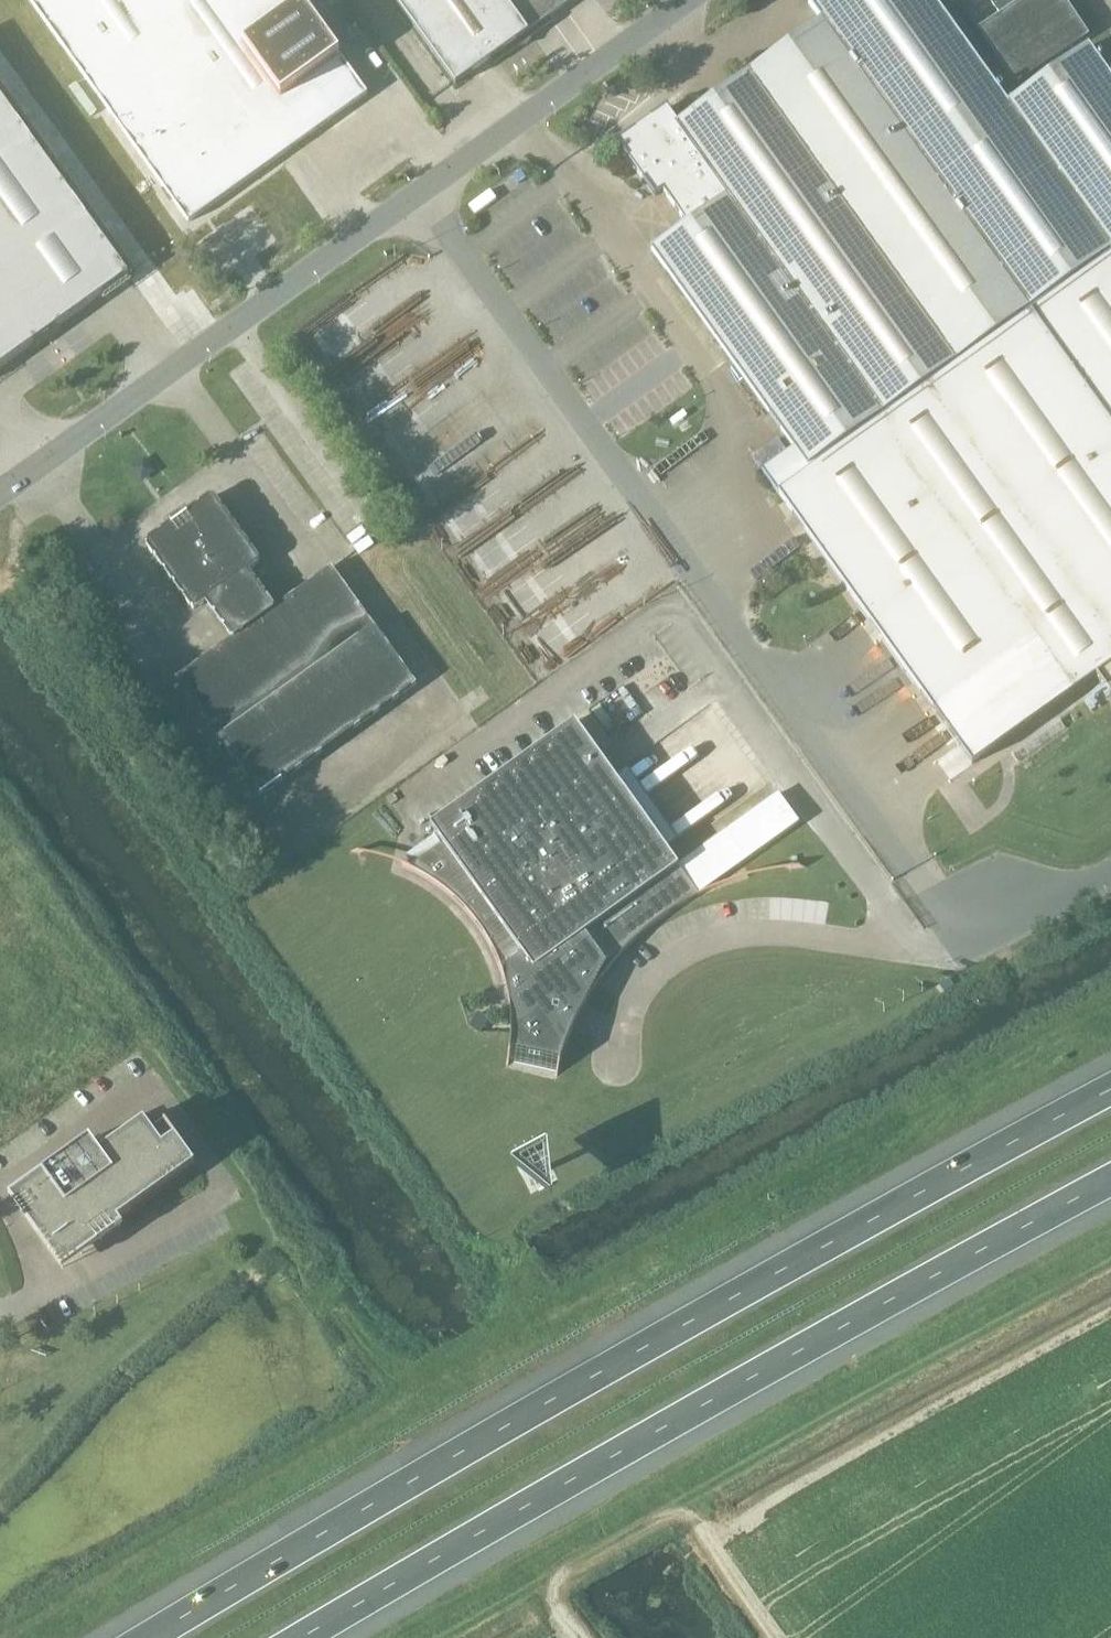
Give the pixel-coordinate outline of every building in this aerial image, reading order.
[(367,94),(300,0),(29,0),(188,222),(367,94)] [(528,33),(574,0),(394,0),(455,85),(528,33)] [(959,15),(948,0),(811,0),(811,1),(808,3),(821,21),(678,124),(666,108),(616,143),(655,197),(663,191),(687,225),(652,251),(793,448),(762,470),(972,764),(1095,676),(1110,665),(1110,78),(1089,47),(1008,105),(996,87),(1005,80),(959,15)] [(990,49),(1014,86),(1089,36),(1064,0),(990,0),(999,15),(977,30),(990,49)] [(129,276),(0,96),(0,368),(129,276)] [(534,474),(524,480),(534,496),(544,489),(534,474)] [(575,499),(581,523),(621,513),(618,501),(610,503),(607,491),(575,499)] [(259,797),(416,685),(331,567),(274,608),(248,572),(261,563),(213,495),(145,544),(193,611),(206,602),(232,638),(175,680),(259,797)] [(470,574),(489,542),(467,529),(449,562),(470,574)] [(344,541),(357,559),(373,548),(360,530),(344,541)] [(528,561),(561,614),(575,605),(542,552),(528,561)] [(1095,676),(1110,699),(1110,665),(1095,676)] [(705,891),(698,894),(678,867),(677,866),(665,849),(676,841),(626,771),(615,779),(575,722),(430,825),(443,843),(411,866),(400,862),(393,859),(387,857),(379,855),(368,853),(358,851),(351,851),(351,852),(359,853),(365,854),(373,855),(381,857),(389,859),(397,862),(404,865),(412,869),(422,874),(428,878),(435,882),(443,887),(449,893),(455,898),(462,905),(466,909),(472,916),(478,924),(481,928),(484,933),(488,939),(490,943),(492,947),(495,953),(499,962),(501,969),(503,972),(504,976),(505,982),(507,988),(508,994),(510,1002),(510,1009),(511,1015),(511,1020),(511,1025),(511,1030),(511,1035),(511,1038),(510,1044),(510,1048),(509,1056),(508,1060),(506,1066),(508,1067),(509,1061),(557,1071),(556,1076),(557,1077),(559,1068),(562,1057),(566,1045),(570,1034),(575,1024),(579,1014),(583,1007),(586,1002),(589,997),(595,987),(600,980),(607,970),(613,963),(622,953),(628,947),(633,941),(644,932),(653,924),(661,918),(670,912),(679,906),(690,900),(699,895),(709,891),(719,886),(728,883),(738,880),(748,877),(759,874),(773,871),(782,870),(794,869),(806,868),(806,866),(795,867),(788,868),(778,869),(770,870),(763,872),(752,874),(740,877),(727,882),(719,885),(712,888),(705,891)] [(778,794),(677,866),(678,867),(698,894),(704,890),(799,822),(778,794)] [(116,1221),(195,1164),(166,1123),(153,1132),(144,1120),(99,1152),(90,1139),(17,1191),(64,1257),(116,1220),(116,1221)]
